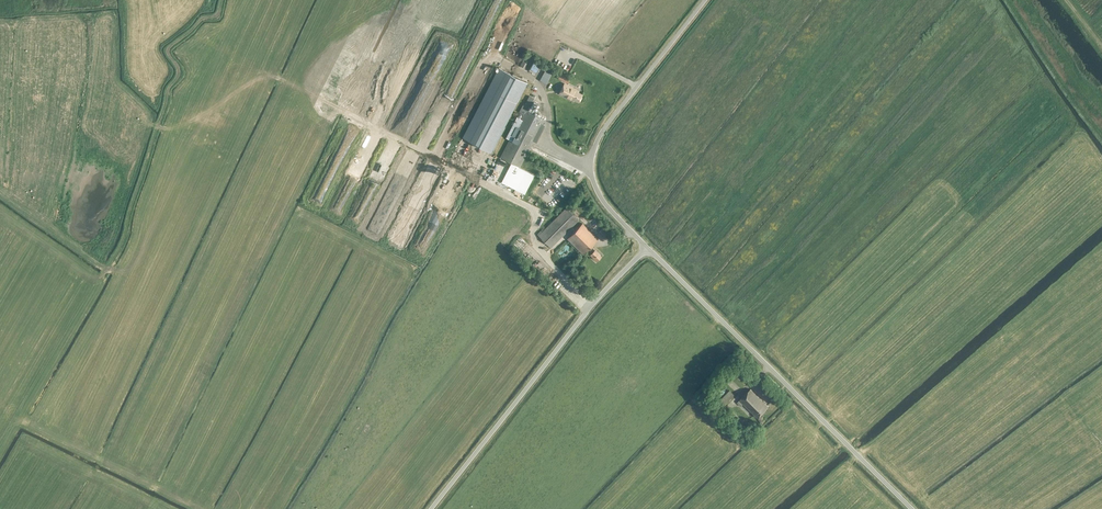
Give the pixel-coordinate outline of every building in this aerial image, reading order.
[(532,84),(499,67),(463,137),(495,154),(532,84)] [(564,83),(559,93),(571,99),(571,97),(578,101),(582,94),(578,92),(578,91),(564,83)] [(525,109),(500,157),(520,167),(544,119),(525,109)] [(569,150),(567,154),(583,161),(585,157),(569,150)] [(438,161),(441,173),(446,172),(443,160),(438,161)] [(511,163),(501,182),(516,190),(526,171),(511,163)] [(492,183),(495,177),(488,173),(485,179),(492,183)] [(578,219),(566,207),(538,235),(551,247),(578,219)] [(582,223),(567,238),(583,254),(585,252),(589,255),(590,254),(596,259),(601,255),(591,245),(598,238),(582,223)] [(568,242),(563,245),(569,254),(573,251),(568,242)] [(584,305),(578,299),(579,298),(576,295),(571,299),(580,309),(584,305)] [(725,389),(725,388),(725,387),(724,387),(724,386),(724,385),(723,385),(722,384),(721,384),(720,383),(719,383),(718,383),(718,384),(717,384),(716,384),(715,385),(715,386),(714,386),(714,387),(714,388),(714,389),(714,390),(714,391),(715,392),(715,393),(716,393),(717,394),(718,394),(719,394),(720,394),(721,394),(722,394),(722,393),(723,393),(724,392),(724,391),(725,390),(725,389)] [(739,399),(737,402),(740,406),(743,403),(757,417),(768,406),(750,388),(739,399)] [(729,390),(716,403),(720,407),(734,394),(729,390)] [(742,420),(730,409),(727,412),(738,424),(742,420)]
